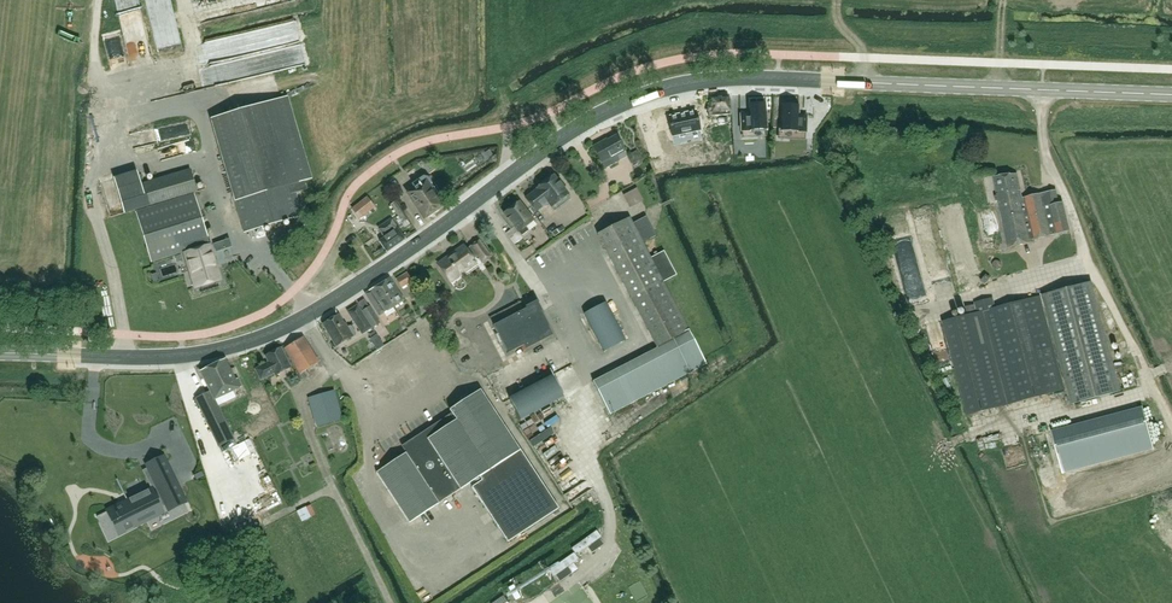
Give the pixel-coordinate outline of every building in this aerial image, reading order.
[(222,7),(223,16),(239,14),(238,5),(222,7)] [(107,20),(110,42),(173,31),(169,10),(107,20)] [(213,56),(303,38),(299,21),(209,39),(213,56)] [(254,72),(307,58),(303,42),(228,62),(231,73),(253,67),(254,72)] [(90,61),(80,61),(80,78),(89,78),(90,61)] [(709,116),(730,114),(728,95),(710,97),(711,105),(708,105),(708,112),(709,116)] [(312,179),(287,96),(210,119),(222,160),(244,232),(302,215),(295,192),(307,188),(305,181),(312,179)] [(766,130),(764,104),(748,105),(749,114),(740,114),(741,131),(766,130)] [(806,116),(797,115),(798,106),(782,105),(781,131),(805,132),(806,116)] [(695,110),(667,117),(671,137),(700,130),(695,110)] [(94,135),(95,146),(105,145),(104,134),(94,135)] [(601,142),(592,146),(604,169),(619,161),(616,155),(624,150),(616,135),(602,143),(601,142)] [(195,136),(165,141),(167,154),(198,148),(195,136)] [(494,156),(489,148),(484,152),(489,159),(494,156)] [(148,206),(196,192),(190,169),(141,184),(148,206)] [(1071,228),(1065,186),(1026,192),(1022,169),(998,172),(1009,244),(1033,240),(1032,233),(1071,228)] [(124,213),(148,206),(141,184),(137,170),(113,178),(124,213)] [(537,189),(525,198),(535,212),(547,203),(551,207),(567,195),(553,175),(536,188),(537,189)] [(425,182),(408,194),(424,216),(441,205),(425,182)] [(636,188),(623,195),(623,196),(630,207),(642,200),(636,188)] [(209,244),(198,204),(195,194),(135,212),(150,262),(183,252),(209,244)] [(366,197),(352,208),(360,217),(373,207),(366,197)] [(395,202),(390,205),(402,222),(407,219),(395,202)] [(503,213),(521,236),(528,231),(525,227),(533,221),(518,202),(503,213)] [(926,233),(939,229),(932,207),(920,210),(926,233)] [(544,212),(533,217),(542,238),(553,233),(544,212)] [(646,216),(632,223),(642,242),(656,235),(646,216)] [(688,330),(640,239),(629,218),(597,235),(655,347),(592,381),(609,413),(705,363),(688,330)] [(386,252),(405,239),(391,219),(378,228),(384,238),(379,241),(386,252)] [(533,241),(540,236),(533,228),(527,232),(533,241)] [(482,262),(490,256),(478,240),(470,245),(471,246),(466,250),(463,246),(438,264),(450,281),(475,263),(472,259),(477,255),(482,262)] [(220,279),(209,244),(183,252),(195,287),(220,279)] [(933,249),(936,262),(947,260),(943,247),(933,249)] [(664,252),(651,258),(663,281),(675,275),(664,252)] [(396,278),(402,288),(412,281),(406,272),(396,278)] [(378,284),(393,307),(403,300),(389,277),(378,284)] [(1071,404),(1121,390),(1091,282),(1042,295),(1071,404)] [(379,315),(393,307),(378,284),(368,290),(368,291),(365,293),(379,315)] [(992,297),(974,302),(975,304),(965,307),(968,315),(943,322),(967,415),(1065,389),(1040,296),(995,308),(992,297)] [(356,302),(362,311),(370,307),(364,298),(356,302)] [(605,302),(583,313),(603,352),(625,340),(605,302)] [(533,303),(492,324),(507,353),(522,345),(524,349),(552,334),(539,310),(537,311),(533,303)] [(349,316),(360,309),(357,304),(346,310),(349,316)] [(362,311),(362,312),(372,327),(379,322),(370,307),(362,311)] [(360,309),(349,316),(361,334),(370,328),(360,312),(361,311),(360,309)] [(335,346),(353,336),(352,336),(354,335),(355,333),(351,327),(349,326),(346,328),(338,314),(322,324),(335,346)] [(305,370),(318,362),(302,336),(283,348),(299,374),(303,379),(309,375),(305,370)] [(275,374),(290,367),(280,348),(265,356),(268,362),(255,369),(261,380),(274,373),(275,374)] [(195,399),(218,447),(234,439),(214,399),(241,386),(237,378),(235,379),(225,359),(200,371),(210,391),(195,399)] [(519,419),(563,396),(552,375),(508,398),(519,419)] [(407,455),(406,452),(376,472),(409,522),(480,475),(520,449),(480,389),(449,410),(452,414),(427,430),(425,437),(428,441),(407,455)] [(334,390),(308,397),(316,425),(341,419),(334,390)] [(1052,430),(1063,473),(1153,449),(1142,407),(1052,430)] [(601,424),(606,433),(616,428),(611,419),(601,424)] [(999,446),(998,438),(984,440),(985,448),(999,446)] [(1008,444),(1009,456),(1021,455),(1020,443),(1008,444)] [(507,541),(558,508),(520,449),(480,475),(481,477),(470,484),(507,541)] [(128,501),(113,508),(122,526),(125,532),(134,528),(131,522),(133,521),(142,517),(146,515),(148,518),(162,511),(160,506),(166,503),(169,510),(184,503),(162,457),(147,464),(160,491),(153,494),(151,488),(136,495),(127,499),(128,501)] [(251,479),(266,470),(261,461),(245,470),(251,479)] [(202,471),(195,474),(197,479),(204,476),(202,471)] [(272,514),(291,507),(279,475),(264,481),(262,474),(257,476),(272,514)] [(306,515),(320,509),(315,498),(301,504),(306,515)]
